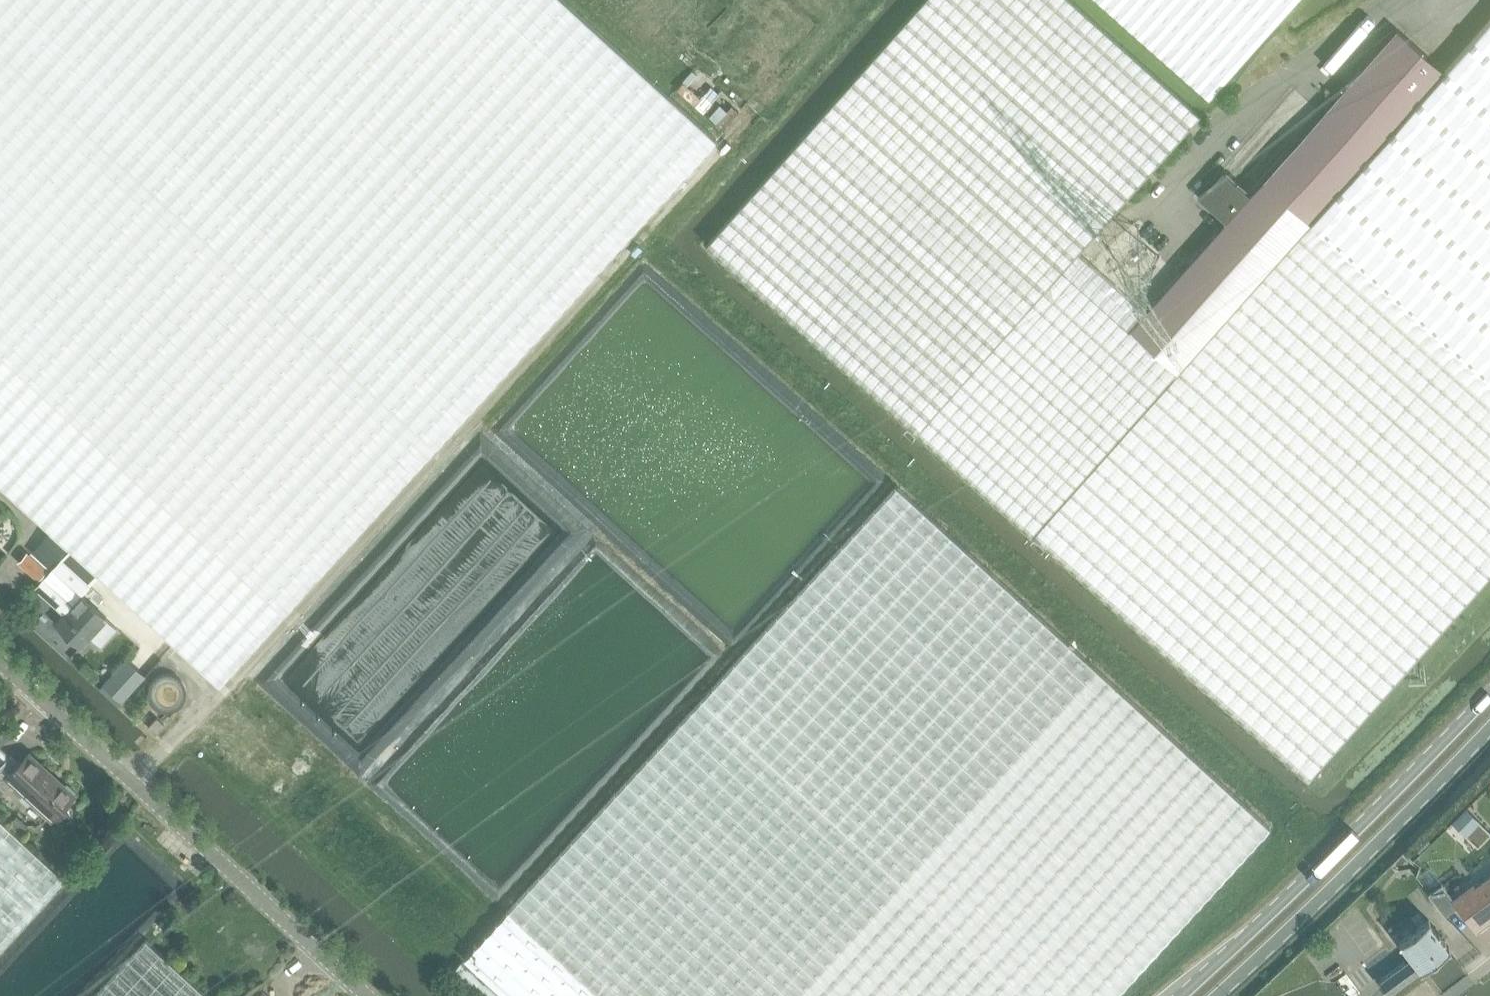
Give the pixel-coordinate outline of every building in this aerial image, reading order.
[(50,530),(68,546),(70,547),(99,573),(218,681),(340,547),(434,444),(617,245),(645,214),(715,138),(564,0),(0,0),(0,484),(50,530)] [(705,243),(782,312),(914,429),(1294,766),(1308,779),(1413,662),(1489,576),(1489,21),(1448,68),(1310,222),(1280,256),(1178,371),(1130,328),(1146,311),(1078,253),(1113,214),(1201,115),(1160,78),(1072,0),(923,0),(915,9),(868,60),(857,73),(731,214),(705,243)] [(1210,98),(1297,0),(1099,0),(1210,98)] [(1400,26),(1146,311),(1130,328),(1178,371),(1280,256),(1310,222),(1448,68),(1400,26)] [(683,81),(676,88),(694,104),(701,97),(687,85),(683,81)] [(701,97),(694,104),(703,112),(719,93),(711,86),(701,97)] [(716,122),(715,123),(723,130),(739,111),(731,105),(727,110),(716,122)] [(890,484),(460,955),(505,995),(1115,995),(1269,827),(890,484)] [(47,570),(38,561),(27,551),(17,562),(38,581),(47,570)] [(61,557),(35,586),(64,612),(89,583),(61,557)] [(105,616),(81,594),(56,623),(80,644),(105,616)] [(125,659),(104,682),(123,698),(143,675),(125,659)] [(185,696),(185,695),(183,687),(179,681),(176,678),(173,676),(165,674),(159,674),(154,676),(148,680),(146,683),(143,687),(142,695),(143,703),(148,710),(151,713),(155,715),(159,716),(163,717),(168,716),(172,715),(176,713),(179,710),(184,703),(185,696)] [(117,704),(123,698),(104,682),(99,688),(117,704)] [(163,723),(156,717),(148,727),(154,733),(163,723)] [(8,755),(0,748),(0,765),(8,755)] [(3,788),(5,790),(11,784),(52,820),(54,818),(58,821),(61,822),(64,822),(66,820),(69,817),(70,814),(69,810),(65,806),(75,794),(62,782),(58,786),(25,756),(19,762),(10,754),(8,755),(0,765),(0,786),(3,788)] [(1465,836),(1479,820),(1465,807),(1450,821),(1465,836)] [(0,817),(0,953),(68,879),(0,817)] [(1428,889),(1440,880),(1429,866),(1417,875),(1428,889)] [(1467,894),(1465,891),(1454,899),(1442,883),(1430,892),(1445,913),(1458,904),(1476,930),(1487,922),(1485,919),(1489,915),(1489,878),(1467,894)] [(1409,958),(1376,981),(1386,994),(1419,971),(1450,950),(1429,920),(1398,942),(1409,958)] [(146,941),(96,995),(206,995),(146,941)]
